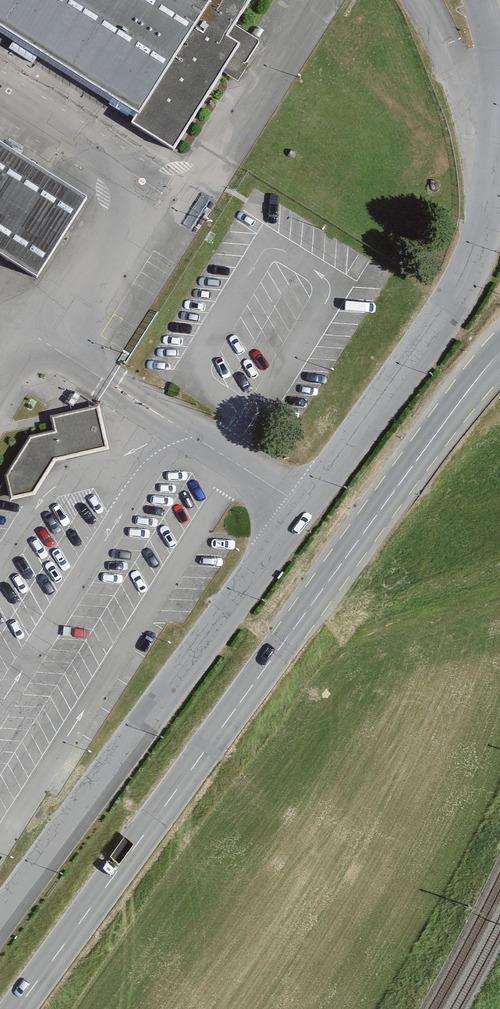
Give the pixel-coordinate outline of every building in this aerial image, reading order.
[(176,122),(255,0),(0,0),(0,8),(176,122)] [(38,280),(87,203),(0,148),(0,257),(38,280)] [(55,432),(30,438),(6,476),(11,498),(34,493),(55,459),(107,447),(98,407),(52,417),(55,432)]
